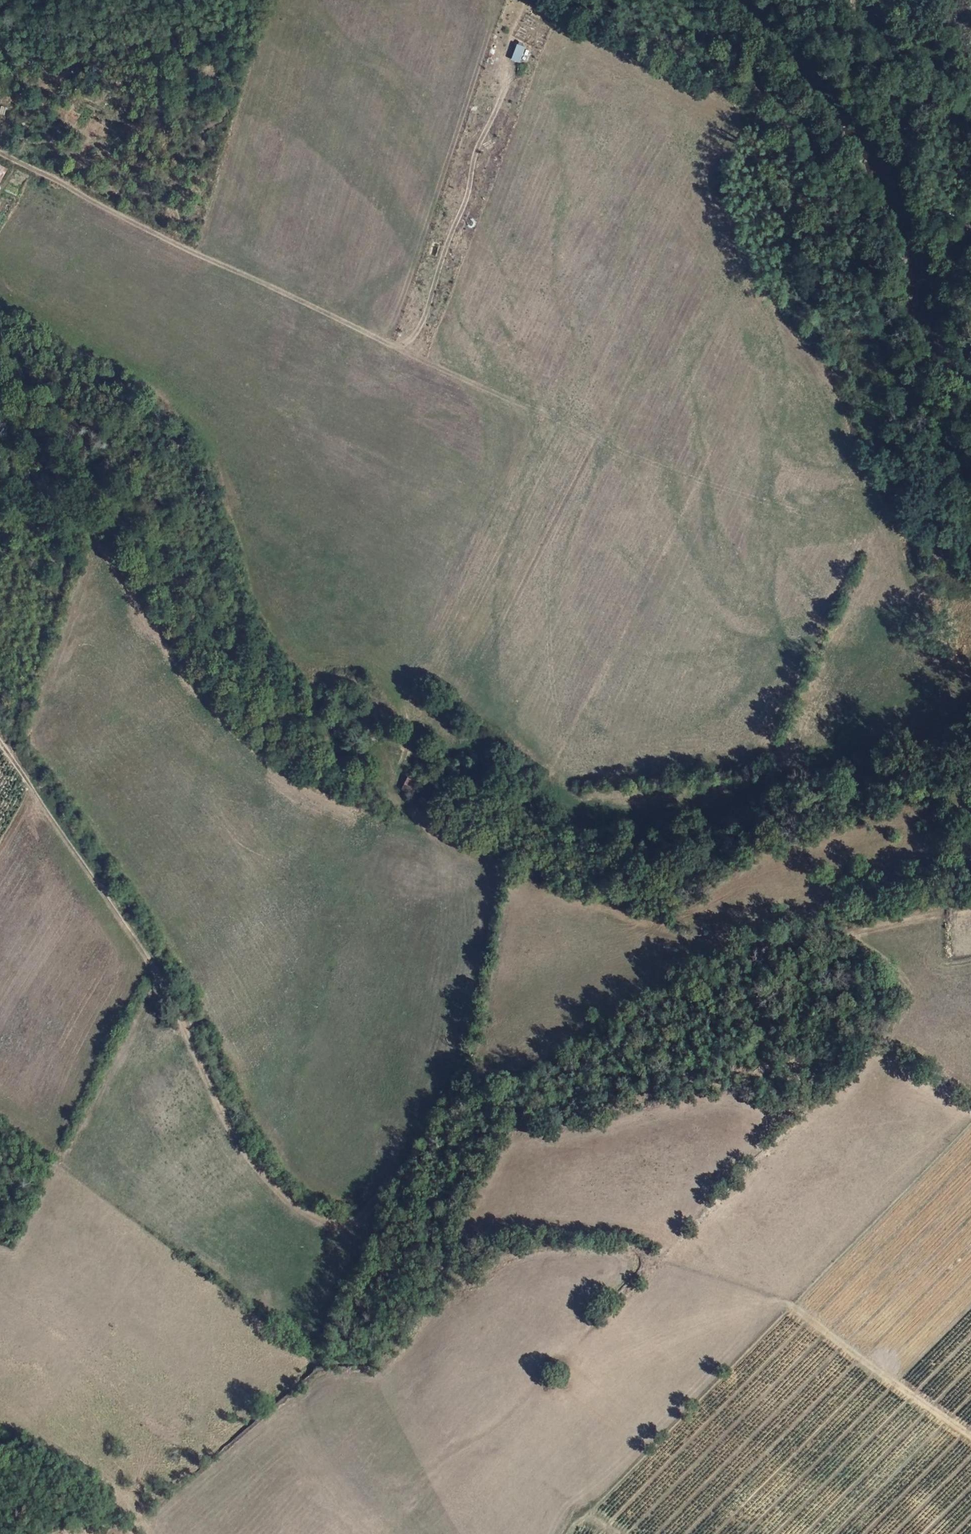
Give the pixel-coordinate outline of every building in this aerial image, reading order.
[(5,176),(9,168),(0,164),(0,173),(5,176)] [(417,782),(408,778),(402,789),(411,793),(417,782)]
